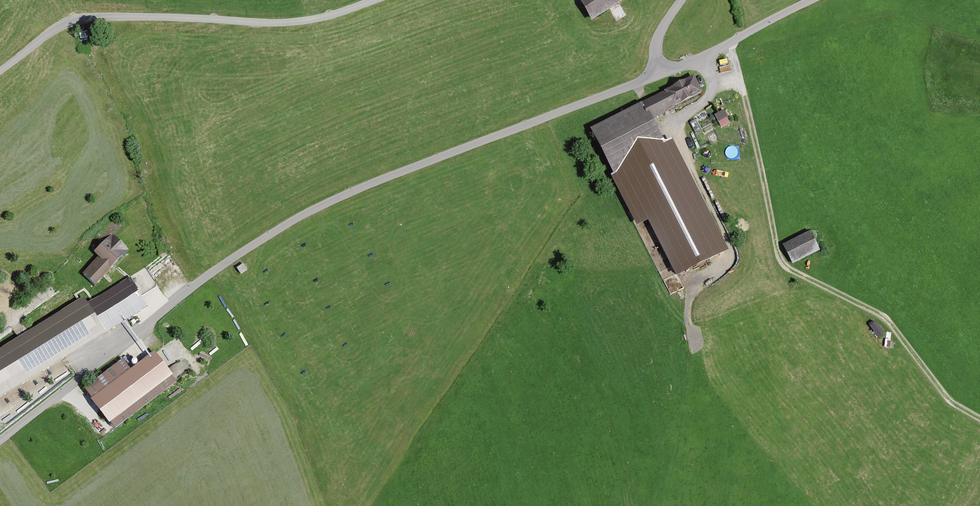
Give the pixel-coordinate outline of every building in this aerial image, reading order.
[(591,18),(619,0),(580,0),(591,18)] [(664,92),(672,106),(682,101),(682,102),(686,101),(685,100),(699,92),(692,78),(664,92)] [(649,121),(673,108),(672,106),(664,92),(640,104),(641,105),(592,130),(615,176),(637,221),(650,216),(678,270),(723,246),(671,142),(662,145),(649,121)] [(715,114),(718,121),(726,116),(723,110),(715,114)] [(782,246),(790,262),(817,249),(809,233),(782,246)] [(93,252),(99,258),(108,268),(126,251),(111,236),(93,252)] [(93,285),(102,277),(106,273),(110,269),(108,268),(99,258),(82,274),(93,285)] [(147,290),(159,281),(151,269),(139,277),(136,273),(125,279),(126,280),(131,289),(132,288),(138,297),(148,291),(147,290)] [(113,288),(86,305),(103,332),(143,308),(132,290),(131,289),(126,280),(116,286),(106,273),(102,277),(113,288)] [(103,332),(86,305),(82,299),(0,350),(0,396),(103,332)] [(150,355),(91,400),(107,421),(168,375),(152,354),(150,355)]
